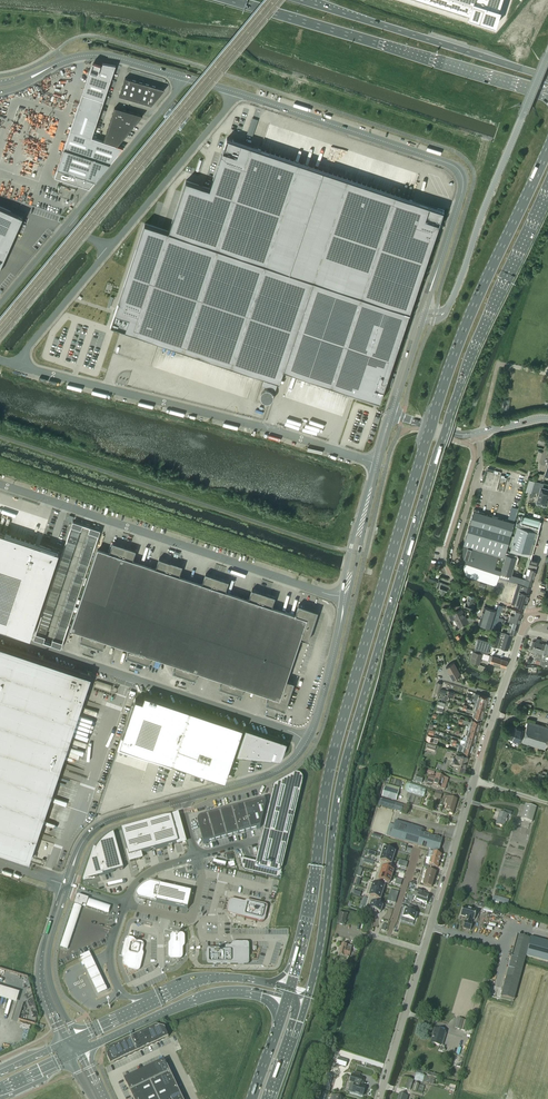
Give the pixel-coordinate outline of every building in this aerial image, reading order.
[(469,14),(468,17),(495,26),(500,10),(499,9),(502,0),(427,0),(469,14)] [(70,130),(55,176),(87,187),(90,188),(123,148),(120,147),(117,146),(111,144),(104,141),(103,141),(95,138),(92,138),(92,137),(97,122),(103,101),(104,101),(116,65),(102,63),(102,65),(92,64),(90,71),(82,94),(70,130)] [(161,93),(163,89),(156,87),(157,86),(124,77),(124,79),(121,87),(119,95),(152,105),(161,93)] [(115,108),(113,113),(125,117),(126,117),(128,111),(115,108)] [(128,111),(126,117),(138,120),(142,115),(128,111)] [(113,114),(111,119),(122,122),(123,122),(125,117),(113,113),(113,114)] [(125,117),(123,122),(134,125),(137,121),(138,120),(126,117),(125,117)] [(111,119),(109,125),(119,127),(120,128),(122,122),(111,119)] [(122,122),(120,128),(130,130),(134,125),(123,122),(122,122)] [(109,125),(107,130),(116,133),(118,133),(119,127),(109,125)] [(107,130),(105,136),(114,138),(115,138),(116,133),(107,130)] [(105,136),(104,141),(111,144),(112,144),(114,138),(105,136)] [(145,223),(111,325),(279,381),(284,369),(380,401),(443,211),(227,138),(210,189),(186,180),(169,231),(145,223)] [(23,217),(0,206),(0,268),(23,217)] [(261,393),(261,395),(261,396),(261,397),(261,398),(261,399),(262,399),(262,400),(262,401),(263,401),(264,402),(265,402),(267,403),(268,403),(268,402),(269,402),(270,402),(270,401),(272,401),(272,400),(272,399),(273,399),(273,398),(273,397),(274,397),(274,396),(274,395),(274,394),(274,393),(273,393),(274,393),(273,393),(273,392),(273,391),(273,390),(273,389),(272,389),(272,390),(271,390),(270,390),(269,389),(268,389),(267,389),(265,389),(264,390),(263,390),(263,391),(262,391),(262,392),(261,392),(261,393)] [(541,487),(536,503),(537,503),(537,502),(538,502),(537,505),(540,506),(541,504),(543,504),(546,505),(547,497),(547,498),(547,490),(541,487)] [(463,546),(505,558),(506,554),(507,550),(506,550),(514,522),(474,510),(463,546)] [(529,557),(531,558),(532,554),(539,532),(537,531),(539,527),(541,520),(520,514),(517,525),(518,526),(510,551),(529,557)] [(74,520),(33,641),(42,644),(83,523),(74,520)] [(90,527),(51,644),(61,648),(68,628),(81,589),(100,530),(90,527)] [(31,637),(59,552),(0,532),(0,627),(31,637)] [(113,542),(109,552),(98,548),(71,629),(83,633),(80,641),(103,648),(106,641),(129,648),(126,656),(150,664),(152,656),(175,664),(173,672),(196,680),(199,672),(222,679),(219,687),(242,695),(245,687),(268,695),(266,703),(285,709),(294,682),(286,679),(300,638),(308,640),(318,611),(298,604),(295,614),(272,607),(275,597),(252,589),(249,599),(226,591),(229,581),(206,573),(202,583),(179,575),(183,566),(159,558),(156,568),(133,560),(136,550),(113,542)] [(505,558),(463,546),(462,557),(466,558),(464,566),(466,575),(497,584),(499,578),(501,572),(505,558)] [(501,572),(499,578),(520,584),(517,591),(519,591),(516,602),(515,605),(524,608),(531,587),(533,579),(523,576),(526,565),(529,557),(510,551),(507,550),(506,554),(505,558),(501,572)] [(538,560),(531,558),(529,557),(526,565),(528,565),(529,565),(536,567),(538,560)] [(523,576),(533,579),(534,576),(536,570),(528,567),(528,565),(526,565),(523,576)] [(479,586),(477,589),(480,590),(484,591),(485,588),(486,584),(483,583),(480,582),(479,586)] [(439,592),(444,594),(445,592),(446,592),(447,587),(440,584),(439,589),(440,590),(439,592)] [(464,606),(473,609),(475,603),(472,602),(474,597),(469,595),(469,596),(467,602),(466,602),(464,606)] [(502,606),(500,605),(499,605),(497,610),(484,606),(479,624),(491,628),(491,629),(494,630),(502,606)] [(452,614),(458,627),(469,622),(468,622),(473,619),(472,616),(467,618),(462,609),(452,614)] [(510,614),(521,618),(523,612),(521,612),(513,609),(512,609),(510,614)] [(510,621),(519,624),(521,618),(510,614),(508,620),(510,621)] [(509,626),(517,629),(519,624),(510,621),(511,621),(509,626)] [(508,650),(512,635),(495,630),(491,645),(508,650)] [(488,651),(491,642),(477,638),(475,647),(488,651)] [(541,660),(539,664),(545,666),(546,664),(547,664),(547,659),(545,658),(546,654),(547,654),(547,644),(545,643),(545,645),(534,641),(532,649),(536,650),(534,658),(541,660)] [(29,861),(91,676),(0,645),(0,851),(29,861)] [(480,664),(483,653),(474,650),(470,661),(480,664)] [(506,668),(508,660),(490,655),(488,661),(491,662),(491,663),(506,668)] [(453,679),(461,675),(454,662),(446,667),(453,679)] [(97,680),(95,686),(110,691),(112,685),(97,680)] [(473,698),(486,702),(488,697),(479,694),(475,693),(473,698)] [(120,745),(120,746),(132,751),(155,759),(156,759),(164,761),(165,759),(172,762),(172,763),(225,780),(243,727),(145,694),(143,701),(136,698),(120,745)] [(486,702),(473,698),(473,700),(477,702),(476,705),(483,707),(485,708),(486,702)] [(437,707),(443,708),(445,703),(442,702),(442,700),(441,700),(440,701),(438,701),(437,706),(438,706),(437,707)] [(485,708),(483,707),(476,705),(475,708),(473,707),(473,709),(467,707),(467,706),(464,705),(464,707),(483,713),(485,708)] [(482,718),(483,713),(464,707),(463,709),(472,711),(472,712),(474,712),(473,715),(482,718)] [(469,723),(479,727),(481,721),(472,718),(471,721),(463,719),(463,720),(460,719),(459,721),(463,722),(463,721),(469,723)] [(521,742),(544,749),(547,736),(547,727),(528,721),(524,731),(521,742)] [(479,727),(469,723),(468,725),(466,724),(465,728),(467,729),(478,732),(479,727)] [(507,737),(521,742),(524,731),(523,731),(524,729),(511,725),(507,737)] [(287,742),(246,728),(237,754),(275,758),(278,759),(279,758),(281,758),(282,756),(287,742)] [(466,734),(476,737),(478,732),(467,729),(466,734)] [(427,734),(426,740),(437,743),(439,738),(427,734)] [(476,737),(466,734),(465,737),(466,737),(465,740),(475,743),(476,737)] [(462,745),(473,748),(475,743),(465,740),(461,739),(460,742),(463,743),(462,745)] [(426,749),(434,752),(436,745),(428,742),(426,749)] [(473,748),(462,745),(459,744),(457,749),(471,753),(473,748)] [(454,763),(452,767),(456,768),(455,771),(461,772),(462,770),(464,771),(468,757),(457,754),(455,758),(453,758),(452,762),(454,763)] [(245,859),(244,860),(245,864),(246,865),(254,867),(253,873),(274,878),(275,878),(276,878),(278,878),(279,877),(280,876),(281,875),(281,874),(300,797),(299,797),(303,782),(303,781),(303,780),(303,778),(302,777),(301,776),(300,775),(299,775),(298,774),(297,774),(296,774),(294,774),(293,775),(276,785),(275,786),(274,786),(274,787),(273,788),(256,862),(245,859)] [(539,774),(535,786),(543,788),(546,777),(539,774)] [(429,779),(447,785),(449,779),(437,775),(436,780),(433,779),(433,778),(429,777),(429,779)] [(447,785),(429,779),(428,782),(431,783),(432,782),(435,783),(434,787),(442,789),(446,790),(447,785)] [(396,802),(399,792),(400,788),(387,784),(383,798),(396,802)] [(423,798),(426,789),(410,784),(408,793),(423,798)] [(52,797),(51,797),(52,799),(51,800),(52,800),(53,800),(53,801),(54,801),(55,801),(56,801),(56,802),(57,802),(58,802),(59,803),(60,803),(61,803),(61,804),(62,804),(63,804),(63,805),(64,805),(65,805),(66,805),(66,804),(67,802),(66,801),(65,801),(64,800),(63,800),(62,799),(61,799),(60,799),(59,799),(58,798),(57,798),(56,798),(55,797),(54,797),(53,797),(52,797)] [(442,809),(446,811),(450,812),(449,814),(453,815),(458,800),(450,798),(449,800),(447,800),(445,805),(444,805),(442,809)] [(199,818),(198,821),(198,823),(203,844),(260,828),(266,804),(265,799),(201,817),(199,818)] [(402,812),(404,806),(389,802),(388,802),(383,801),(383,800),(379,799),(377,805),(381,806),(381,805),(387,807),(387,808),(402,812)] [(532,822),(536,807),(526,804),(521,818),(532,822)] [(511,816),(512,812),(504,810),(503,813),(500,812),(496,824),(504,827),(508,815),(511,816)] [(148,822),(121,830),(129,857),(185,841),(181,826),(178,817),(174,817),(171,817),(168,817),(165,818),(162,818),(160,819),(154,821),(148,822)] [(423,829),(413,826),(397,821),(391,839),(439,852),(442,840),(421,834),(423,829)] [(91,860),(84,880),(123,869),(114,833),(110,835),(107,837),(104,840),(102,842),(100,844),(98,847),(96,850),(93,855),(91,860)] [(383,845),(381,854),(393,858),(395,852),(391,851),(392,848),(383,845)] [(428,859),(439,862),(441,856),(430,852),(428,859)] [(381,854),(379,860),(380,861),(379,864),(380,864),(390,867),(393,858),(381,854)] [(439,862),(428,859),(426,864),(430,865),(429,866),(438,869),(439,862)] [(378,872),(378,873),(391,877),(393,871),(389,870),(390,867),(380,864),(378,872)] [(426,878),(434,881),(436,874),(428,871),(426,878)] [(376,872),(374,881),(385,885),(386,882),(389,883),(391,877),(378,873),(378,872),(376,872)] [(434,881),(426,878),(423,885),(432,888),(434,881)] [(136,890),(135,891),(135,893),(136,894),(136,896),(137,896),(186,907),(190,890),(170,886),(166,886),(166,885),(148,881),(147,881),(144,883),(139,887),(138,888),(136,890)] [(369,883),(367,889),(382,894),(385,885),(374,881),(373,884),(369,883)] [(367,889),(365,895),(369,896),(368,899),(379,902),(382,894),(367,889)] [(426,904),(429,897),(424,896),(424,893),(415,891),(413,897),(417,898),(416,901),(426,904)] [(77,897),(74,904),(82,907),(83,905),(86,906),(88,899),(79,896),(78,896),(77,896),(77,897)] [(364,898),(361,906),(366,908),(365,908),(380,913),(382,906),(379,905),(379,902),(368,899),(364,898)] [(230,900),(229,906),(232,906),(231,910),(230,914),(261,922),(263,922),(264,921),(265,917),(266,911),(267,909),(266,908),(265,907),(234,900),(232,899),(231,899),(230,900)] [(477,905),(477,906),(478,906),(478,907),(479,907),(481,907),(482,908),(483,908),(484,908),(484,909),(484,910),(485,910),(486,910),(486,911),(487,911),(488,911),(488,912),(489,912),(490,912),(491,912),(491,913),(492,913),(493,913),(493,912),(493,911),(494,910),(494,909),(492,908),(491,908),(490,907),(488,907),(487,906),(486,906),(485,906),(485,905),(484,905),(484,904),(483,904),(482,904),(481,904),(481,903),(481,904),(480,903),(478,903),(478,905),(477,905)] [(405,908),(402,917),(414,921),(416,914),(412,913),(413,910),(414,907),(409,906),(408,908),(405,908)] [(468,909),(463,907),(460,916),(467,918),(465,922),(463,928),(470,931),(472,924),(471,924),(473,920),(474,920),(477,912),(472,910),(472,909),(468,908),(468,909)] [(344,925),(347,913),(340,911),(337,923),(344,925)] [(170,937),(170,938),(170,953),(170,954),(171,955),(171,956),(171,957),(172,957),(173,957),(181,957),(181,944),(184,944),(184,940),(181,940),(181,936),(180,935),(179,934),(178,934),(177,933),(174,933),(173,934),(172,934),(171,935),(171,936),(170,936),(170,937)] [(518,936),(501,997),(513,1000),(524,963),(525,958),(526,956),(530,939),(518,936)] [(526,956),(547,962),(547,942),(531,937),(530,939),(526,956)] [(123,962),(123,964),(123,965),(124,966),(125,967),(138,970),(138,968),(139,965),(142,954),(144,946),(144,945),(143,944),(143,943),(142,943),(141,942),(127,939),(126,942),(128,943),(125,952),(124,952),(123,955),(124,956),(123,962)] [(207,950),(207,960),(208,962),(209,963),(214,963),(214,964),(216,964),(216,963),(228,962),(228,964),(241,964),(241,962),(246,962),(248,962),(249,961),(249,960),(249,943),(249,942),(248,941),(246,941),(234,941),(235,948),(225,948),(209,948),(208,948),(207,950)] [(350,956),(352,946),(342,944),(339,954),(344,955),(350,956)] [(90,952),(80,956),(98,994),(108,990),(90,952)] [(461,1030),(464,1020),(458,1018),(455,1028),(461,1030)] [(461,1030),(467,1031),(469,1022),(464,1020),(461,1030)] [(110,1048),(107,1056),(111,1064),(168,1037),(164,1029),(156,1026),(110,1048)] [(441,1046),(445,1032),(435,1029),(433,1035),(434,1035),(431,1044),(441,1046)] [(364,1042),(364,1044),(366,1044),(367,1045),(369,1045),(372,1046),(374,1047),(375,1047),(377,1048),(377,1046),(378,1046),(378,1045),(378,1044),(379,1043),(379,1042),(379,1040),(380,1039),(378,1038),(377,1038),(375,1038),(375,1037),(374,1037),(373,1037),(371,1036),(370,1036),(368,1035),(368,1036),(367,1035),(366,1036),(367,1036),(366,1037),(366,1038),(366,1039),(365,1040),(365,1042),(364,1042)] [(338,1058),(336,1065),(346,1067),(348,1061),(338,1058)] [(124,1079),(133,1098),(182,1098),(164,1060),(124,1079)] [(426,1083),(433,1084),(435,1079),(437,1079),(438,1075),(429,1073),(426,1083)] [(325,1086),(324,1090),(329,1092),(331,1087),(329,1087),(333,1076),(333,1075),(330,1074),(326,1086),(325,1086)] [(351,1083),(348,1092),(352,1093),(352,1094),(355,1095),(363,1097),(366,1087),(361,1086),(363,1079),(352,1076),(350,1083),(351,1083)] [(410,1090),(413,1081),(403,1078),(400,1087),(410,1090)]
